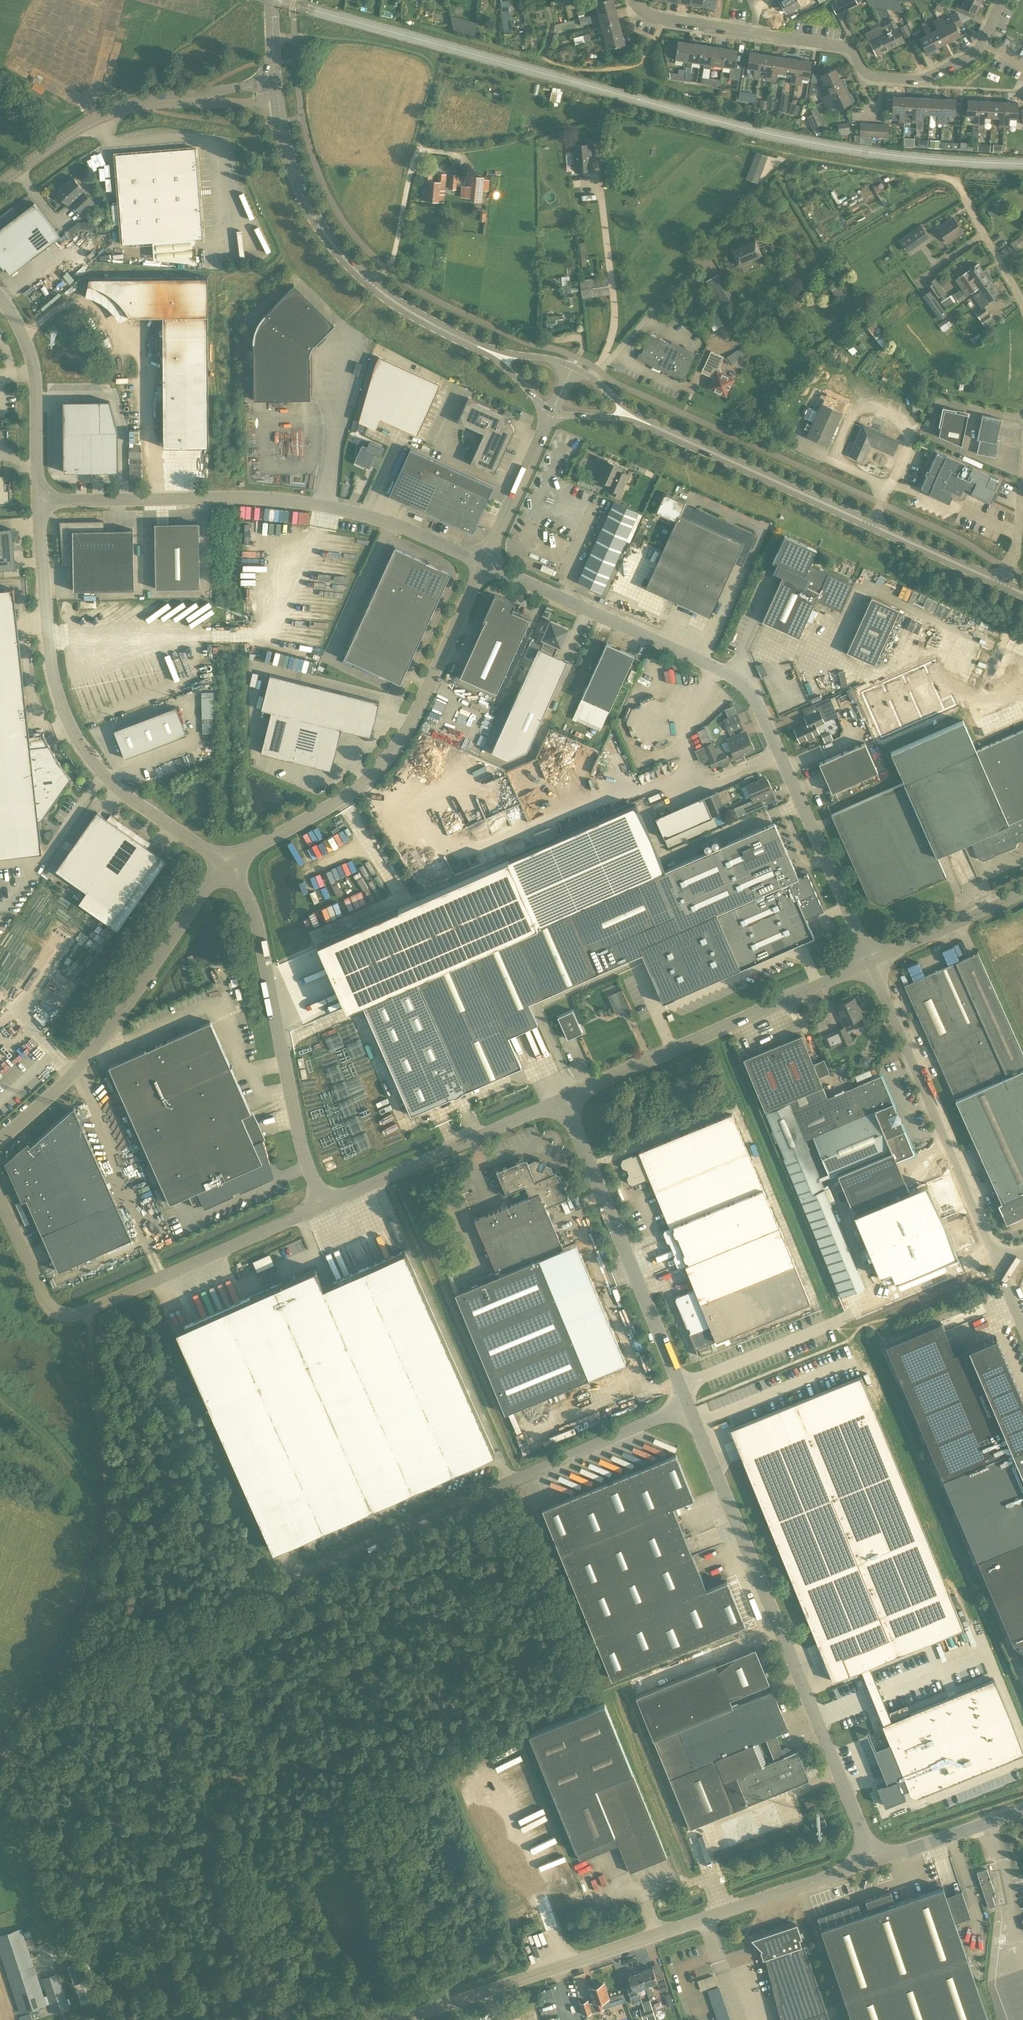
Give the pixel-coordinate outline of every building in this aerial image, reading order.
[(502,0),(503,31),(513,30),(511,0),(507,0),(502,0)] [(615,9),(613,0),(602,0),(595,2),(598,14),(615,9)] [(787,13),(801,6),(801,5),(809,0),(779,0),(787,13)] [(847,8),(857,3),(856,0),(843,0),(847,8)] [(903,11),(898,0),(866,0),(867,3),(903,11)] [(977,0),(964,0),(965,0),(961,7),(957,5),(955,9),(966,14),(968,10),(976,13),(981,2),(977,0)] [(615,9),(598,14),(601,25),(618,21),(615,9)] [(939,19),(950,41),(961,36),(957,27),(963,24),(956,12),(949,15),(953,22),(947,25),(943,17),(939,19)] [(476,34),(477,20),(453,17),(451,32),(476,34)] [(876,19),(869,22),(871,28),(879,25),(876,19)] [(893,19),(888,21),(889,24),(881,28),(884,35),(891,48),(904,41),(898,28),(897,28),(893,19)] [(938,47),(950,41),(939,19),(934,21),(938,29),(931,32),(938,47)] [(618,21),(601,25),(604,37),(621,33),(618,21)] [(938,47),(931,32),(927,25),(922,27),(926,35),(920,38),(927,53),(927,52),(929,55),(935,52),(934,49),(938,47)] [(884,35),(881,28),(880,27),(865,34),(876,55),(891,48),(884,35)] [(621,33),(604,37),(608,49),(625,44),(621,33)] [(687,60),(690,43),(678,42),(675,59),(687,60)] [(692,61),(699,62),(702,45),(690,43),(687,60),(687,66),(691,67),(692,61)] [(711,64),(714,47),(702,45),(699,62),(704,63),(703,68),(710,69),(711,64)] [(711,64),(723,66),(726,49),(714,47),(711,64)] [(736,64),(738,51),(726,49),(723,66),(731,67),(729,79),(739,81),(742,65),(736,64)] [(759,79),(763,54),(750,53),(748,68),(755,69),(753,78),(759,79)] [(766,80),(771,80),(774,56),(763,54),(759,79),(760,74),(760,70),(767,71),(766,80)] [(785,74),(787,58),(774,56),(771,80),(776,81),(777,73),(785,74)] [(791,84),(796,85),(799,60),(787,58),(785,74),(792,75),(791,84)] [(810,77),(812,61),(799,60),(796,85),(801,85),(802,76),(810,77)] [(684,80),(686,72),(685,72),(686,70),(678,69),(678,73),(669,72),(670,78),(684,80)] [(818,91),(826,87),(840,80),(835,69),(821,75),(824,82),(818,86),(816,82),(811,81),(809,94),(818,90),(818,91)] [(693,73),(686,72),(684,80),(692,81),(693,73)] [(846,92),(843,87),(846,86),(843,79),(840,80),(826,87),(829,93),(821,97),(823,102),(846,92)] [(779,111),(788,111),(789,93),(781,92),(779,111)] [(850,94),(847,95),(846,92),(823,102),(826,107),(834,103),(837,109),(851,103),(851,102),(853,101),(850,94)] [(905,122),(906,97),(893,96),(892,112),(900,113),(900,122),(905,122)] [(916,123),(917,123),(918,98),(906,97),(905,122),(911,122),(916,123)] [(923,114),(930,114),(931,98),(918,98),(917,123),(917,129),(922,129),(923,114)] [(942,124),(943,99),(931,98),(930,114),(937,115),(937,124),(942,124)] [(956,99),(943,99),(942,124),(947,124),(948,115),(955,116),(955,115),(956,107),(956,99)] [(974,131),(979,132),(981,101),(968,100),(967,116),(975,117),(974,131)] [(992,117),(993,101),(981,101),(979,132),(984,132),(985,117),(992,117)] [(999,127),(1004,127),(1006,102),(993,101),(992,117),(999,118),(999,127)] [(1017,119),(1018,102),(1006,102),(1004,127),(1010,127),(1010,119),(1017,119)] [(789,113),(798,114),(800,104),(790,103),(789,113)] [(814,133),(821,130),(819,125),(823,124),(818,112),(808,115),(814,133)] [(867,136),(868,123),(860,122),(860,136),(867,136)] [(838,124),(839,134),(850,133),(849,123),(838,124)] [(888,137),(889,124),(879,123),(878,137),(888,137)] [(930,139),(930,147),(940,148),(941,140),(930,139)] [(575,171),(592,170),(591,144),(573,145),(575,171)] [(196,148),(116,154),(123,245),(203,238),(196,148)] [(767,156),(756,152),(753,158),(765,162),(767,156)] [(444,202),(446,183),(446,174),(438,173),(438,182),(432,181),(433,173),(424,172),(421,200),(444,202)] [(468,176),(466,200),(483,202),(485,177),(468,176)] [(94,202),(83,191),(84,190),(72,177),(64,184),(63,183),(57,188),(58,190),(56,192),(68,205),(71,202),(81,214),(94,202)] [(34,203),(0,229),(0,230),(0,231),(0,264),(4,269),(6,268),(11,274),(60,237),(34,203)] [(947,243),(962,232),(952,218),(937,229),(947,243)] [(899,239),(907,251),(930,236),(921,223),(899,239)] [(1018,250),(1022,245),(1022,235),(1022,233),(1012,243),(1018,250)] [(739,266),(762,256),(754,237),(730,248),(739,266)] [(595,277),(594,264),(584,266),(585,279),(595,277)] [(955,279),(961,288),(952,294),(958,302),(967,296),(978,287),(972,279),(983,271),(978,264),(955,279)] [(978,287),(967,296),(977,288),(980,291),(991,283),(991,282),(992,281),(992,279),(989,275),(990,273),(987,270),(985,270),(983,271),(972,279),(978,287)] [(89,278),(88,285),(92,286),(97,287),(100,289),(104,291),(107,293),(111,295),(114,297),(116,299),(119,302),(121,305),(124,308),(126,311),(128,314),(130,317),(163,317),(163,447),(208,447),(207,277),(89,278)] [(938,299),(946,294),(935,277),(927,283),(938,299)] [(988,302),(999,294),(991,283),(980,291),(982,294),(976,299),(982,307),(982,308),(984,307),(989,303),(988,302)] [(253,346),(254,400),(310,399),(310,357),(310,351),(313,346),(335,324),(294,284),(264,315),(259,322),(256,329),(254,337),(253,346)] [(728,291),(723,284),(712,290),(717,298),(728,291)] [(947,314),(930,290),(921,296),(938,320),(947,314)] [(718,312),(708,317),(713,329),(724,323),(718,312)] [(995,322),(988,313),(980,319),(987,328),(995,322)] [(563,314),(550,316),(551,323),(564,320),(563,314)] [(870,327),(875,334),(881,329),(876,322),(870,327)] [(684,381),(694,357),(670,346),(671,344),(650,334),(639,358),(660,367),(659,369),(662,371),(663,373),(665,372),(668,373),(668,376),(671,375),(684,381)] [(744,356),(739,349),(725,358),(730,365),(740,359),(744,356)] [(713,378),(709,388),(726,395),(733,378),(717,371),(724,357),(711,351),(701,372),(713,378)] [(374,365),(358,421),(376,429),(381,418),(417,435),(440,384),(378,356),(374,365)] [(458,421),(480,431),(507,444),(513,433),(513,431),(513,430),(513,429),(512,426),(509,424),(505,422),(508,416),(468,397),(458,421)] [(63,441),(64,472),(118,471),(118,431),(110,401),(79,401),(79,402),(66,402),(64,441),(63,441)] [(806,439),(826,448),(842,412),(822,403),(806,439)] [(941,426),(939,435),(961,445),(967,414),(955,411),(956,409),(942,406),(938,425),(941,426)] [(982,415),(979,429),(977,439),(979,439),(976,453),(995,457),(999,440),(996,439),(1001,419),(982,415)] [(862,424),(860,429),(848,455),(863,462),(870,445),(892,455),(898,440),(862,424)] [(507,444),(480,431),(479,434),(483,436),(470,462),(491,472),(491,470),(495,471),(507,444)] [(354,463),(363,468),(364,465),(369,467),(375,454),(380,456),(384,447),(370,441),(367,447),(362,445),(362,447),(357,445),(356,455),(358,456),(354,463)] [(410,448),(389,495),(472,533),(478,525),(476,524),(493,486),(410,448)] [(945,457),(937,453),(929,470),(927,470),(925,474),(927,475),(921,488),(930,491),(929,494),(949,502),(952,494),(950,493),(951,491),(960,495),(964,486),(972,489),(971,492),(991,501),(996,490),(994,489),(998,480),(989,476),(990,474),(972,466),(971,468),(963,464),(964,462),(946,454),(945,457)] [(606,488),(613,491),(611,495),(618,498),(628,476),(620,472),(622,469),(604,460),(596,478),(608,484),(606,488)] [(11,504),(10,489),(9,489),(9,490),(5,490),(4,475),(0,475),(0,504),(11,504)] [(670,519),(676,521),(679,515),(680,515),(685,502),(667,494),(663,496),(657,510),(671,517),(670,519)] [(578,581),(602,592),(638,511),(615,501),(598,537),(591,534),(586,544),(593,547),(578,581)] [(308,522),(309,510),(243,505),(242,517),(308,522)] [(690,621),(695,610),(709,616),(734,562),(741,565),(754,537),(753,535),(744,530),(741,531),(725,524),(724,521),(697,509),(694,510),(690,520),(680,515),(679,515),(676,521),(661,552),(647,546),(623,599),(639,607),(643,600),(690,621)] [(133,529),(103,530),(103,521),(69,522),(69,525),(67,525),(66,526),(64,527),(63,529),(63,531),(60,532),(63,565),(73,565),(74,590),(134,590),(133,529)] [(156,523),(154,523),(156,589),(200,588),(199,535),(199,524),(170,524),(170,529),(156,529),(156,523)] [(0,529),(0,570),(14,569),(11,528),(0,529)] [(762,621),(798,638),(815,600),(840,612),(852,584),(808,565),(815,549),(806,545),(805,547),(784,538),(778,553),(776,552),(772,562),(778,565),(775,572),(782,575),(762,621)] [(395,547),(378,583),(344,657),(400,682),(450,572),(437,566),(426,561),(395,547)] [(25,694),(24,694),(22,673),(23,673),(17,619),(16,619),(14,598),(13,588),(0,590),(0,857),(42,853),(38,817),(39,816),(41,817),(41,818),(42,818),(66,784),(66,785),(71,778),(66,770),(65,771),(64,769),(62,771),(59,772),(58,765),(60,763),(59,761),(58,761),(59,762),(53,763),(53,756),(55,755),(53,752),(53,753),(48,754),(48,746),(49,745),(48,743),(46,745),(23,747),(20,721),(27,720),(26,705),(25,694)] [(460,675),(496,692),(530,618),(512,610),(515,603),(499,596),(498,598),(494,599),(492,598),(483,620),(485,621),(460,675)] [(871,596),(848,651),(876,663),(899,608),(871,596)] [(544,639),(540,649),(554,655),(559,646),(561,647),(569,629),(551,620),(542,639),(544,639)] [(993,648),(996,640),(989,638),(986,646),(993,648)] [(594,709),(597,703),(609,709),(634,654),(607,642),(582,696),(584,697),(581,703),(594,709)] [(261,646),(258,658),(274,662),(277,650),(261,646)] [(491,753),(492,754),(500,757),(506,760),(527,751),(530,743),(547,706),(550,699),(568,661),(565,660),(557,657),(558,657),(554,655),(540,649),(538,648),(491,753)] [(966,679),(977,684),(991,654),(980,649),(966,679)] [(281,652),(278,663),(311,671),(314,659),(281,652)] [(664,681),(676,679),(674,666),(663,667),(664,681)] [(926,666),(862,694),(882,740),(957,707),(953,699),(942,704),(926,666)] [(379,702),(269,674),(260,709),(270,711),(260,752),(270,755),(271,754),(280,757),(330,770),(340,729),(370,736),(379,702)] [(380,700),(381,691),(363,688),(362,696),(372,697),(372,699),(380,700)] [(695,712),(704,721),(727,699),(718,690),(695,712)] [(201,691),(203,733),(215,732),(213,691),(201,691)] [(819,711),(832,705),(828,697),(814,703),(818,711),(819,711)] [(187,735),(176,707),(114,730),(125,758),(187,735)] [(819,711),(818,711),(804,717),(807,723),(794,728),(799,741),(807,738),(808,741),(810,741),(813,739),(814,738),(813,735),(819,733),(815,725),(824,722),(819,711)] [(729,732),(743,726),(737,712),(723,718),(729,732)] [(1016,842),(1020,841),(1022,842),(1022,730),(976,750),(963,720),(891,752),(904,782),(830,815),(869,902),(881,906),(946,878),(936,856),(966,843),(968,846),(972,844),(978,859),(983,861),(993,857),(995,852),(999,850),(1004,852),(1014,847),(1016,842)] [(728,760),(734,757),(753,749),(745,731),(727,739),(731,750),(725,753),(724,752),(723,748),(718,746),(714,748),(712,743),(703,746),(695,750),(701,762),(708,759),(712,767),(718,764),(719,766),(721,767),(728,764),(729,762),(728,760)] [(864,743),(819,763),(832,792),(877,772),(864,743)] [(772,795),(770,789),(765,777),(746,785),(754,803),(772,795)] [(723,812),(725,811),(716,791),(655,817),(664,837),(668,836),(723,812)] [(642,894),(655,922),(655,923),(590,952),(598,972),(641,954),(662,1002),(812,937),(804,918),(823,910),(807,874),(798,878),(774,823),(664,870),(635,803),(318,941),(348,1009),(362,1003),(417,979),(472,954),(473,955),(509,939),(516,936),(516,935),(536,927),(637,882),(642,894)] [(107,819),(97,812),(56,870),(87,891),(79,903),(118,930),(166,860),(148,848),(152,843),(111,814),(107,819)] [(727,821),(723,812),(668,836),(664,837),(668,846),(727,821)] [(411,1115),(465,1090),(521,1066),(508,1036),(538,1023),(529,1003),(598,972),(590,952),(655,923),(655,922),(642,894),(637,882),(536,927),(516,935),(516,936),(509,939),(473,955),(472,954),(417,979),(362,1003),(411,1115)] [(993,1083),(1003,1078),(1002,1074),(1022,1065),(1022,1055),(977,952),(937,970),(904,985),(954,1096),(991,1079),(993,1083)] [(919,961),(908,965),(914,980),(925,975),(919,961)] [(621,1011),(623,1015),(631,1011),(623,992),(621,989),(607,996),(608,999),(615,1014),(621,1011)] [(843,1025),(851,1022),(853,1028),(855,1028),(863,1025),(863,1023),(861,1017),(854,999),(835,1007),(843,1025)] [(582,1032),(572,1009),(557,1016),(567,1039),(582,1032)] [(210,1021),(109,1066),(170,1202),(188,1194),(193,1206),(202,1202),(204,1207),(234,1194),(234,1193),(233,1193),(232,1191),(239,1188),(240,1191),(274,1176),(263,1138),(254,1143),(242,1116),(251,1112),(210,1021)] [(840,1045),(851,1040),(845,1026),(834,1031),(840,1045)] [(800,1036),(743,1059),(765,1113),(784,1158),(784,1159),(808,1149),(804,1140),(812,1137),(829,1177),(837,1174),(843,1188),(848,1199),(853,1213),(880,1275),(891,1270),(895,1280),(957,1254),(941,1218),(927,1182),(908,1190),(903,1179),(902,1176),(898,1167),(898,1166),(897,1164),(897,1163),(896,1161),(914,1154),(913,1151),(900,1121),(901,1121),(897,1111),(896,1111),(892,1103),(881,1075),(871,1079),(827,1098),(818,1077),(812,1064),(800,1036)] [(343,1056),(339,1056),(338,1045),(341,1045),(341,1042),(329,1043),(329,1048),(322,1048),(323,1070),(353,1069),(352,1065),(344,1065),(343,1056)] [(1003,1078),(993,1083),(955,1100),(1002,1202),(998,1204),(1006,1223),(1022,1215),(1022,1069),(1003,1078)] [(859,1083),(873,1078),(870,1070),(856,1075),(859,1083)] [(26,1198),(32,1212),(58,1270),(132,1238),(106,1179),(87,1138),(74,1107),(58,1121),(30,1146),(28,1144),(16,1154),(7,1163),(23,1200),(26,1198)] [(778,1227),(762,1189),(732,1114),(639,1152),(639,1154),(632,1156),(630,1156),(622,1159),(620,1163),(622,1168),(627,1170),(628,1174),(627,1178),(628,1183),(632,1185),(649,1178),(669,1226),(673,1225),(688,1263),(778,1227)] [(588,1378),(539,1258),(563,1248),(545,1207),(568,1197),(558,1173),(556,1172),(553,1172),(550,1165),(535,1159),(527,1162),(526,1159),(524,1158),(496,1170),(506,1193),(510,1204),(474,1219),(498,1275),(454,1293),(504,1413),(588,1378)] [(845,1239),(838,1223),(814,1233),(821,1249),(845,1239)] [(695,1348),(715,1339),(716,1340),(809,1302),(794,1264),(778,1227),(688,1263),(685,1264),(695,1289),(676,1296),(675,1299),(687,1327),(689,1328),(690,1330),(689,1333),(695,1348)] [(494,1452),(404,1250),(322,1286),(314,1268),(175,1330),(273,1550),(494,1452)] [(996,1334),(953,1352),(940,1321),(884,1346),(995,1603),(1001,1601),(1018,1642),(1022,1653),(1022,1399),(996,1334)] [(701,1356),(712,1351),(710,1345),(699,1350),(701,1356)] [(947,1591),(860,1376),(778,1410),(790,1438),(742,1458),(818,1644),(817,1644),(825,1662),(955,1610),(947,1591)] [(577,1593),(689,1547),(673,1506),(694,1498),(676,1454),(543,1508),(577,1593)] [(611,1678),(745,1624),(727,1580),(706,1589),(689,1547),(577,1593),(611,1678)] [(779,1744),(775,1735),(788,1730),(772,1691),(754,1645),(715,1664),(636,1696),(673,1788),(779,1744)] [(882,1723),(889,1741),(877,1746),(874,1752),(886,1782),(883,1783),(879,1790),(882,1798),(890,1801),(897,1798),(901,1791),(908,1788),(910,1793),(916,1795),(1022,1753),(1022,1751),(994,1678),(882,1723)] [(630,1872),(667,1857),(605,1704),(529,1735),(580,1860),(618,1844),(630,1872)] [(857,1733),(875,1725),(879,1734),(880,1734),(871,1713),(852,1721),(857,1733)] [(673,1788),(690,1829),(743,1807),(742,1807),(772,1794),(773,1795),(808,1780),(796,1750),(789,1753),(788,1750),(784,1749),(781,1750),(779,1744),(673,1788)] [(803,1801),(806,1807),(817,1803),(815,1796),(803,1801)] [(750,1817),(724,1826),(730,1843),(756,1834),(750,1817)] [(826,1824),(823,1818),(814,1822),(816,1828),(826,1824)] [(992,1896),(995,1895),(987,1869),(976,1872),(988,1907),(995,1905),(992,1896)] [(948,1905),(942,1887),(893,1904),(889,1892),(864,1901),(868,1912),(819,1929),(850,2019),(987,2019),(954,1923),(969,1918),(963,1899),(948,1905)] [(803,1945),(801,1946),(798,1938),(800,1937),(796,1924),(752,1939),(762,1949),(766,1948),(769,1955),(765,1957),(780,2019),(795,2019),(804,2017),(805,2019),(829,2019),(803,1945)] [(46,2005),(21,1928),(0,1935),(0,1948),(21,2013),(46,2005)] [(70,1964),(73,1984),(83,1982),(79,1962),(70,1964)] [(655,1974),(652,1967),(640,1971),(645,1986),(648,1996),(651,1995),(653,1991),(651,1984),(657,1982),(660,1991),(667,1989),(662,1972),(655,1974)] [(639,2001),(635,1989),(645,1986),(640,1971),(628,1975),(631,1986),(627,1988),(632,2004),(639,2001)] [(53,2014),(69,2009),(57,1973),(42,1978),(53,2014)] [(713,1974),(698,1980),(702,1990),(717,1984),(713,1974)] [(589,1987),(594,2000),(592,2001),(592,2002),(589,2003),(588,2000),(579,2002),(583,2014),(604,2007),(601,2000),(608,1998),(603,1983),(589,1987)] [(719,1985),(707,1989),(718,2019),(731,2019),(719,1985)] [(552,1988),(541,1990),(543,1998),(554,1995),(552,1988)] [(623,1993),(608,1999),(610,2006),(626,2001),(623,1993)] [(643,2019),(647,2017),(648,2019),(656,2019),(650,1999),(642,2002),(644,2008),(640,2009),(643,2019)]
